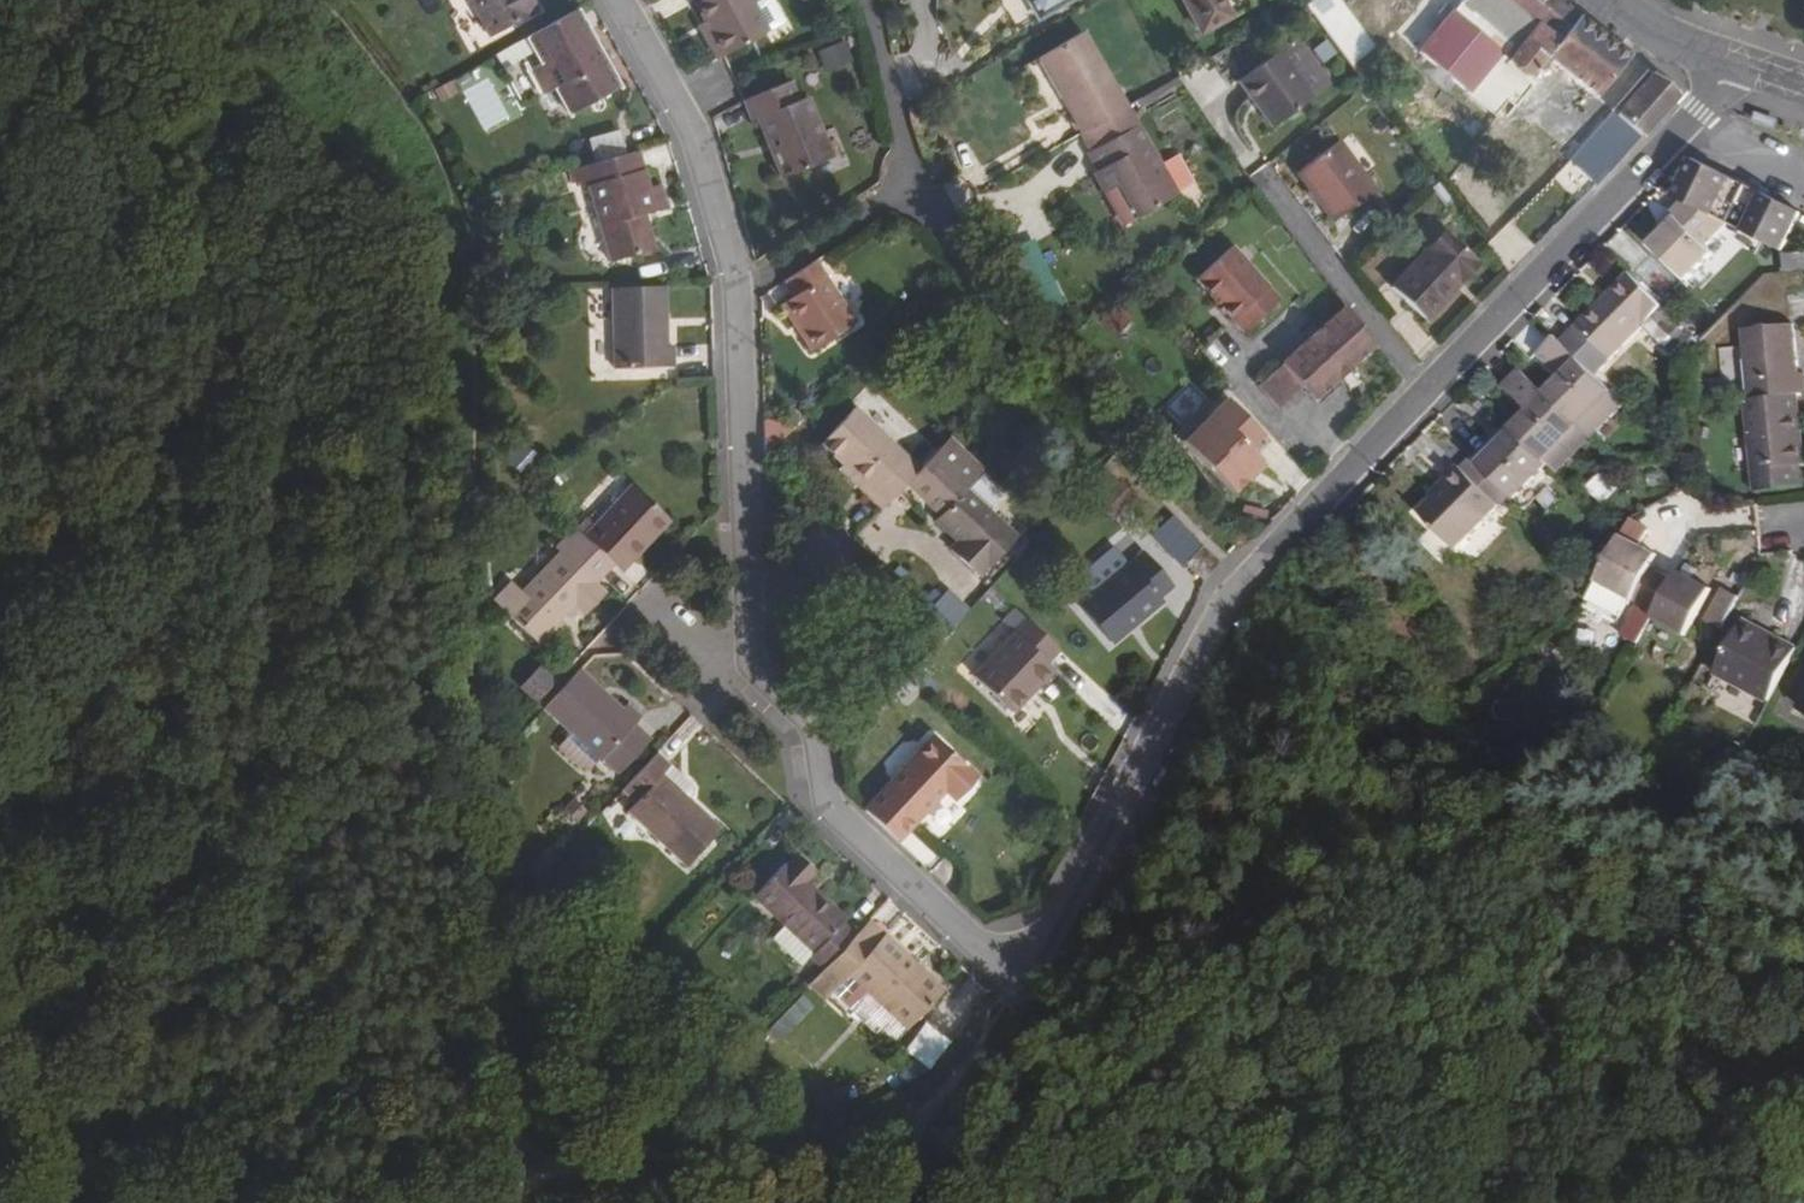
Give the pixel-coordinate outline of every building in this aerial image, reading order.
[(493,41),(541,14),(533,0),(470,0),(493,41)] [(722,61),(726,58),(771,34),(752,0),(695,0),(713,34),(710,36),(722,61)] [(1017,30),(1069,0),(1000,0),(1017,30)] [(1205,33),(1234,16),(1224,0),(1187,0),(1205,33)] [(1629,57),(1559,0),(1465,0),(1456,12),(1449,6),(1441,16),(1448,22),(1423,53),(1471,91),(1497,58),(1503,51),(1531,74),(1545,57),(1596,98),(1629,57)] [(577,13),(528,41),(544,67),(530,74),(543,98),(556,90),(572,116),(589,107),(590,111),(594,112),(597,113),(603,109),(604,107),(604,103),(601,100),(620,90),(577,13)] [(1052,114),(1067,140),(1114,114),(1070,39),(1012,73),(1040,121),(1052,114)] [(1317,93),(1280,48),(1228,93),(1265,137),(1317,93)] [(838,66),(848,91),(868,83),(857,58),(838,66)] [(543,98),(530,74),(523,61),(500,74),(522,112),(544,100),(543,98)] [(1572,143),(1562,154),(1596,184),(1642,133),(1675,95),(1651,75),(1620,112),(1614,108),(1602,122),(1607,127),(1584,153),(1572,143)] [(792,83),(745,103),(754,123),(760,121),(783,180),(833,161),(808,100),(799,104),(792,83)] [(1109,191),(1130,223),(1167,199),(1124,131),(1114,114),(1067,140),(1078,160),(1089,178),(1086,180),(1097,199),(1100,197),(1109,191)] [(599,154),(625,138),(617,124),(590,140),(599,154)] [(1333,144),(1293,177),(1334,226),(1374,193),(1333,144)] [(641,154),(578,172),(583,190),(590,188),(611,265),(655,253),(645,217),(667,211),(660,186),(651,188),(641,154)] [(1788,210),(1692,160),(1673,196),(1680,200),(1724,223),(1778,251),(1796,214),(1790,211),(1788,210)] [(1120,229),(1130,223),(1109,191),(1100,197),(1120,229)] [(1374,193),(1367,198),(1390,226),(1396,220),(1374,193)] [(1724,223),(1680,200),(1668,212),(1673,216),(1660,229),(1647,242),(1683,278),(1709,252),(1702,245),(1724,223)] [(1673,216),(1668,212),(1656,224),(1660,229),(1673,216)] [(1454,290),(1481,262),(1451,233),(1398,289),(1432,322),(1459,294),(1454,290)] [(1245,333),(1281,300),(1233,246),(1197,280),(1245,333)] [(1792,272),(1803,260),(1803,253),(1783,256),(1785,273),(1792,272)] [(1792,272),(1803,271),(1803,260),(1792,272)] [(857,324),(817,262),(787,282),(797,297),(784,305),(814,352),(857,324)] [(1486,266),(1481,262),(1454,290),(1459,294),(1486,266)] [(483,267),(484,277),(504,275),(503,266),(483,267)] [(1696,342),(1625,272),(1564,338),(1598,371),(1639,327),(1677,363),(1696,342)] [(665,289),(614,291),(616,371),(675,370),(674,348),(668,348),(665,289)] [(1314,399),(1377,345),(1346,308),(1283,361),(1303,386),(1314,399)] [(1803,395),(1803,391),(1803,374),(1797,376),(1792,325),(1741,330),(1748,401),(1794,396),(1803,395)] [(1606,389),(1552,337),(1538,351),(1556,368),(1558,366),(1563,370),(1541,393),(1572,424),(1606,389)] [(1281,405),(1303,386),(1283,361),(1260,381),(1281,405)] [(1541,393),(1518,371),(1503,385),(1521,404),(1524,401),(1529,406),(1507,429),(1510,432),(1538,459),(1572,424),(1541,393)] [(1619,401),(1606,389),(1572,424),(1585,437),(1619,401)] [(1254,449),(1271,433),(1232,391),(1214,405),(1224,417),(1208,430),(1204,425),(1190,438),(1234,489),(1250,475),(1239,463),(1244,459),(1250,466),(1261,457),(1254,449)] [(1748,401),(1743,401),(1752,492),(1796,488),(1794,467),(1800,466),(1794,396),(1748,401)] [(1224,417),(1214,405),(1184,432),(1190,438),(1204,425),(1208,430),(1224,417)] [(906,487),(919,473),(854,412),(821,447),(842,467),(871,495),(866,500),(881,514),(906,487)] [(1544,465),(1551,471),(1585,437),(1572,424),(1538,459),(1544,465)] [(771,466),(797,439),(781,426),(764,426),(766,462),(771,466)] [(1515,503),(1521,513),(1539,495),(1525,483),(1544,465),(1538,459),(1510,432),(1492,450),(1477,466),(1510,498),(1515,503)] [(1483,442),(1469,457),(1477,466),(1492,450),(1483,442)] [(970,489),(936,456),(919,473),(906,487),(923,504),(927,500),(945,517),(941,521),(936,526),(958,546),(967,556),(959,565),(978,583),(1016,543),(965,494),(970,489)] [(1269,465),(1261,457),(1250,466),(1244,459),(1239,463),(1250,475),(1253,478),(1269,465)] [(838,472),(866,500),(871,495),(842,467),(838,472)] [(1454,467),(1453,468),(1442,480),(1446,485),(1434,497),(1418,513),(1453,548),(1494,504),(1464,476),(1454,467)] [(1114,480),(1103,470),(1084,491),(1096,502),(1114,480)] [(1096,502),(1113,517),(1132,495),(1114,480),(1096,502)] [(1446,485),(1442,480),(1430,493),(1434,497),(1446,485)] [(640,544),(645,548),(670,523),(634,488),(598,524),(583,539),(613,566),(615,569),(640,544)] [(927,500),(923,504),(941,521),(945,517),(927,500)] [(590,517),(576,532),(583,539),(598,524),(590,517)] [(1207,554),(1175,522),(1156,537),(1186,572),(1188,570),(1207,554)] [(1621,529),(1618,536),(1617,537),(1634,546),(1638,538),(1621,529)] [(583,539),(576,532),(556,553),(562,559),(506,618),(539,649),(577,609),(586,617),(605,598),(593,587),(613,566),(583,539)] [(1617,537),(1592,586),(1628,605),(1646,572),(1654,557),(1634,546),(1617,537)] [(615,569),(620,574),(645,548),(640,544),(615,569)] [(949,555),(959,565),(967,556),(958,546),(949,555)] [(1159,602),(1173,590),(1144,555),(1080,609),(1108,644),(1133,623),(1136,627),(1162,607),(1159,602)] [(1675,576),(1685,581),(1691,572),(1680,566),(1675,576)] [(1646,572),(1628,605),(1635,608),(1653,575),(1646,572)] [(1650,617),(1648,621),(1682,639),(1706,592),(1685,581),(1675,576),(1673,574),(1668,584),(1650,617)] [(1635,608),(1650,617),(1668,584),(1653,575),(1635,608)] [(931,603),(951,625),(970,608),(950,586),(931,603)] [(1703,623),(1719,632),(1736,600),(1719,591),(1703,623)] [(1058,652),(1027,623),(973,680),(1011,716),(1053,673),(1045,665),(1058,652)] [(1111,647),(1136,627),(1133,623),(1108,644),(1111,647)] [(1737,623),(1734,628),(1769,646),(1771,641),(1737,623)] [(1708,674),(1762,703),(1790,652),(1771,641),(1769,646),(1734,628),(1708,674)] [(555,686),(572,667),(564,659),(546,677),(555,686)] [(579,673),(544,710),(573,737),(600,762),(601,763),(604,760),(634,728),(641,721),(626,707),(621,712),(579,673)] [(536,707),(555,686),(546,677),(542,674),(523,695),(536,707)] [(1796,705),(1803,709),(1803,689),(1796,705)] [(648,740),(634,728),(604,760),(617,773),(648,740)] [(600,762),(573,737),(561,751),(588,777),(600,762)] [(934,741),(865,814),(898,846),(945,796),(956,807),(978,782),(934,741)] [(657,755),(623,792),(638,804),(629,814),(688,868),(721,832),(689,803),(662,777),(670,768),(657,755)] [(662,777),(689,803),(690,793),(689,788),(687,783),(670,768),(662,777)] [(810,962),(822,973),(849,944),(837,933),(845,925),(803,886),(812,876),(795,860),(786,870),(783,868),(754,901),(785,929),(815,957),(810,962)] [(801,971),(810,962),(815,957),(785,929),(771,943),(801,971)] [(822,973),(820,975),(836,990),(847,979),(905,1034),(941,996),(883,941),(873,952),(856,936),(849,944),(822,973)] [(801,993),(771,1025),(785,1038),(815,1006),(801,993)] [(927,1019),(904,1047),(929,1067),(952,1039),(927,1019)]
